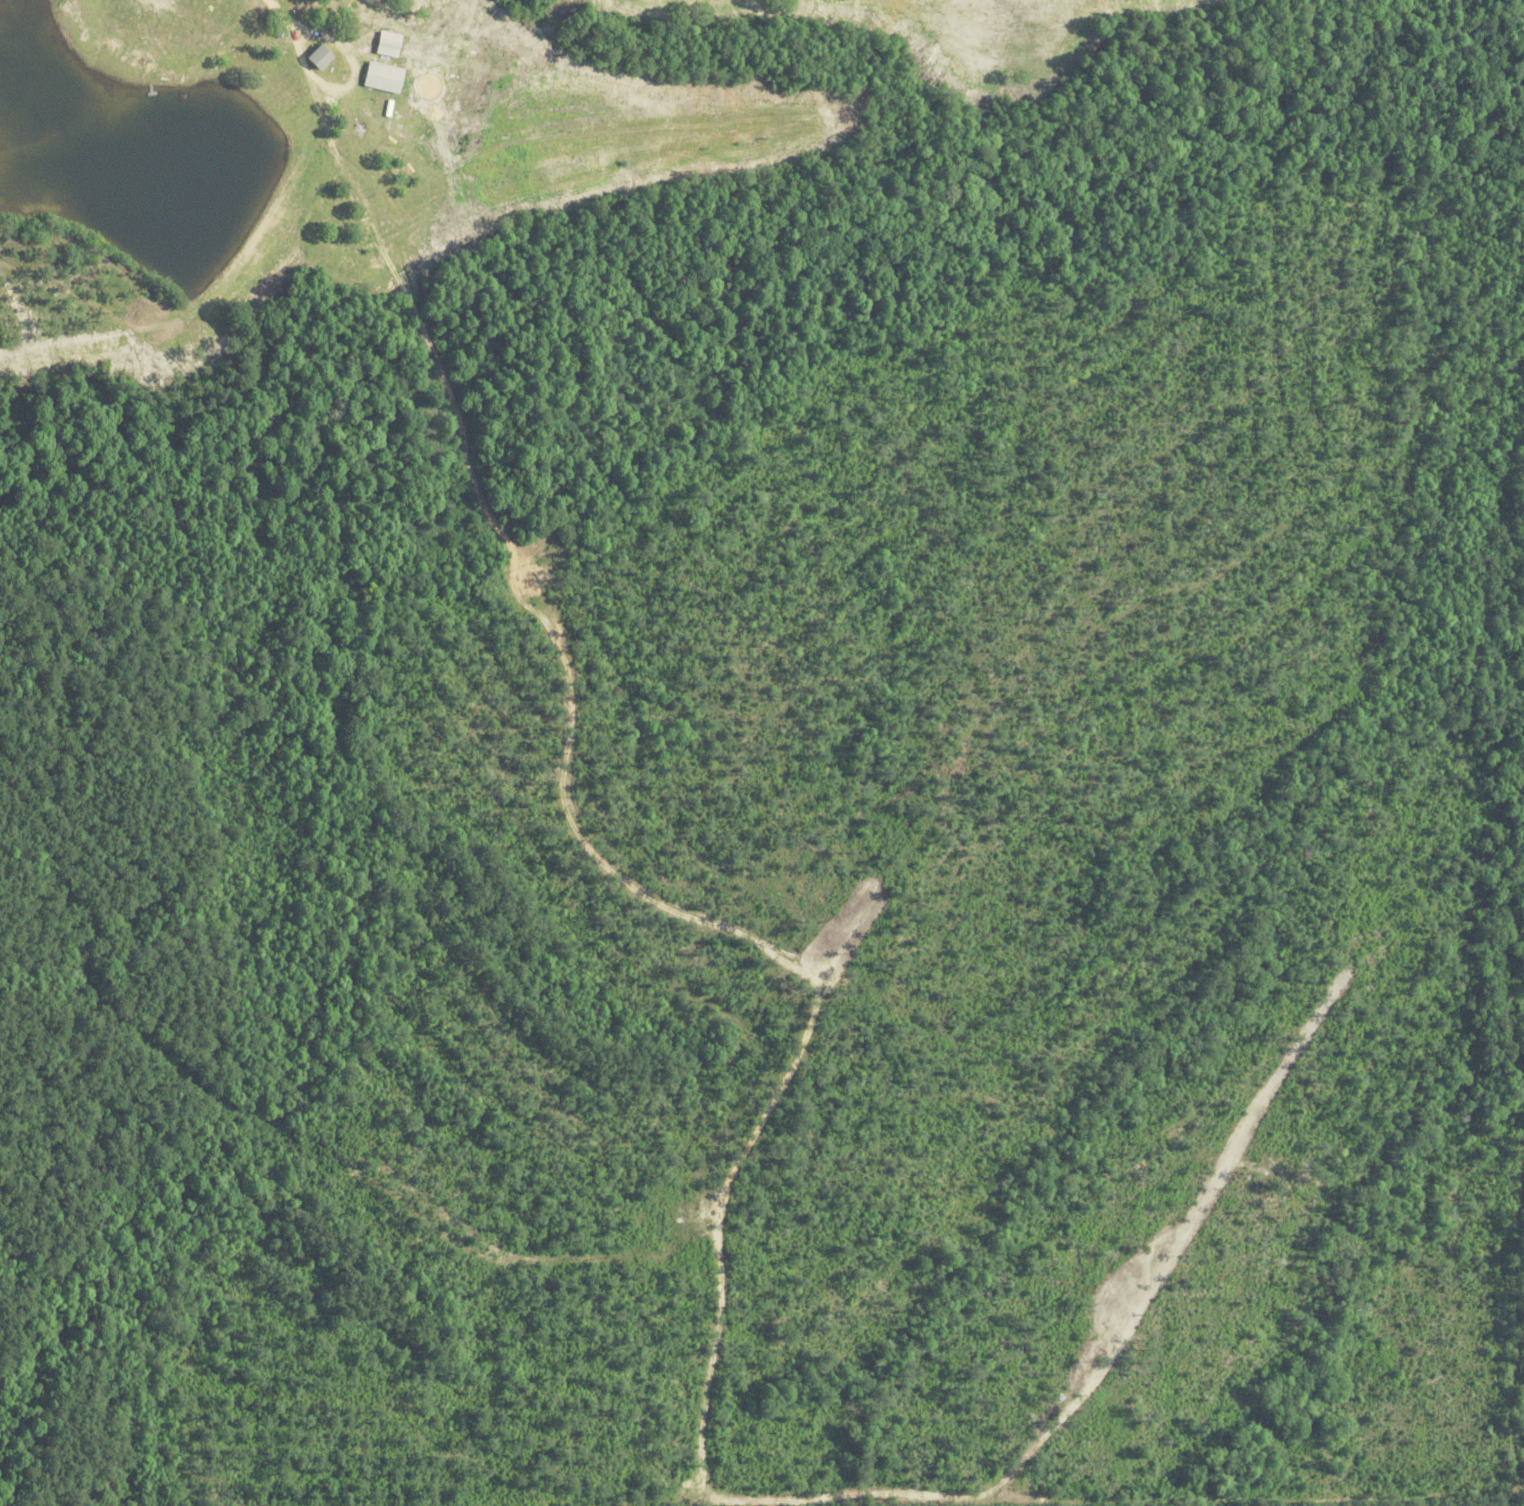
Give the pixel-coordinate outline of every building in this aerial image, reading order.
[(394,58),(399,35),(377,30),(373,53),(394,58)] [(303,58),(316,71),(330,58),(317,44),(303,58)] [(395,94),(401,69),(367,61),(360,86),(395,94)]
